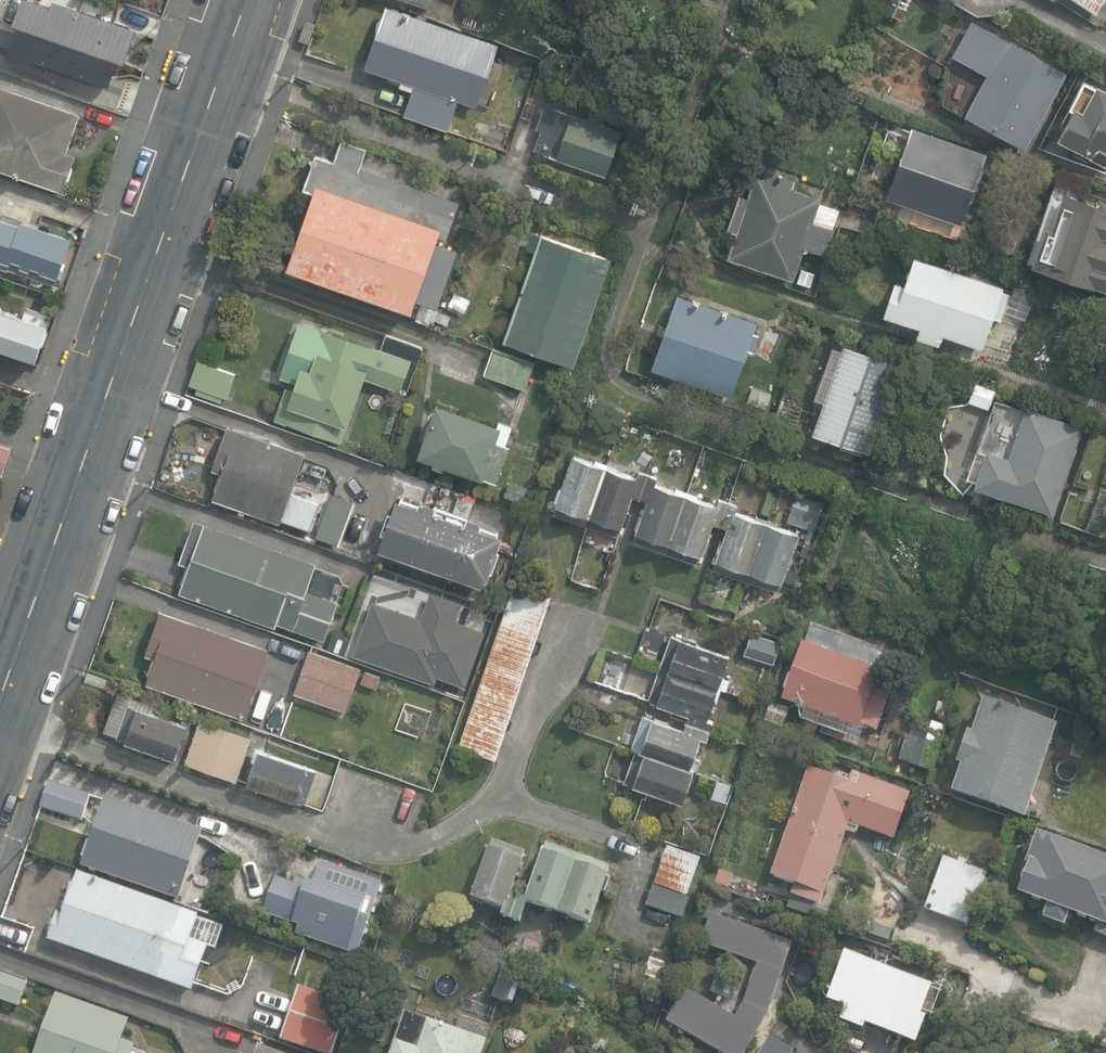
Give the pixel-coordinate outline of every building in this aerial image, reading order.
[(58,0),(55,0),(53,6),(36,0),(24,0),(16,23),(20,24),(8,58),(36,67),(38,61),(112,87),(120,61),(127,64),(139,28),(58,0)] [(430,8),(433,0),(405,0),(430,8)] [(911,0),(887,0),(882,12),(902,21),(911,0)] [(1097,13),(1105,0),(1076,0),(1097,13)] [(498,44),(387,7),(366,69),(415,86),(405,116),(449,131),(458,102),(477,108),(498,44)] [(297,35),(307,39),(314,18),(304,15),(297,35)] [(1022,151),(1066,75),(970,20),(950,56),(985,76),(962,117),(1022,151)] [(1105,150),(1105,91),(1095,85),(1081,112),(1072,107),(1055,139),(1090,158),(1097,145),(1105,150)] [(64,193),(77,155),(68,151),(81,114),(0,86),(0,171),(64,193)] [(535,152),(606,177),(622,133),(602,126),(606,116),(590,110),(585,122),(545,108),(537,131),(542,133),(535,152)] [(989,154),(912,127),(911,131),(891,124),(884,144),(901,150),(884,199),(963,227),(989,154)] [(308,189),(321,194),(294,269),(420,314),(425,299),(446,307),(466,249),(446,241),(447,238),(451,239),(465,201),(367,166),(373,149),(347,139),(340,160),(321,154),(308,189)] [(730,257),(794,278),(804,248),(822,254),(830,228),(813,222),(821,200),(793,190),(797,178),(768,168),(764,179),(758,177),(750,199),(740,196),(729,229),(739,232),(730,257)] [(1063,192),(1051,226),(1045,224),(1031,267),(1105,292),(1105,195),(1101,193),(1097,204),(1063,192)] [(59,288),(65,270),(61,268),(71,237),(0,214),(0,269),(59,288)] [(506,342),(574,367),(612,260),(544,236),(506,342)] [(944,336),(982,350),(993,318),(1002,321),(1010,296),(1002,293),(1004,288),(914,257),(905,284),(896,281),(884,315),(918,327),(914,338),(940,347),(944,336)] [(798,282),(812,286),(816,273),(802,269),(798,282)] [(654,368),(732,396),(747,350),(753,352),(759,335),(754,333),(758,323),(679,295),(654,368)] [(0,310),(0,347),(37,360),(53,316),(28,307),(24,318),(0,310)] [(422,347),(385,335),(382,346),(299,320),(281,378),(297,383),(295,390),(285,387),(275,420),(341,441),(346,427),(349,428),(363,382),(400,393),(401,388),(408,390),(422,347)] [(813,432),(871,452),(901,364),(843,344),(813,432)] [(486,374),(526,388),(535,362),(494,348),(486,374)] [(236,375),(197,360),(187,386),(197,389),(195,393),(220,402),(223,396),(227,398),(236,375)] [(966,403),(989,412),(998,390),(975,381),(966,403)] [(750,403),(782,415),(788,398),(756,386),(750,403)] [(994,399),(977,450),(986,453),(985,457),(980,456),(972,479),(977,480),(974,489),(1052,515),(1081,428),(994,399)] [(419,456),(497,483),(510,446),(497,441),(502,427),(438,404),(419,456)] [(587,420),(602,425),(607,411),(592,406),(587,420)] [(278,517),(307,527),(316,502),(287,491),(301,452),(225,424),(209,467),(220,471),(210,496),(277,520),(278,517)] [(2,474),(11,449),(0,445),(0,473),(2,474)] [(717,560),(782,583),(783,580),(785,581),(790,568),(787,567),(799,534),(777,526),(778,523),(757,516),(756,519),(734,511),(736,506),(720,500),(718,505),(697,498),(698,495),(677,488),(676,491),(655,483),(657,477),(640,471),(637,478),(617,470),(618,468),(597,460),(596,463),(574,455),(557,505),(621,527),(622,524),(625,525),(629,513),(627,512),(633,494),(649,500),(637,532),(702,555),(703,552),(705,553),(710,540),(707,539),(713,522),(729,528),(717,560)] [(523,503),(529,486),(510,480),(504,496),(523,503)] [(376,546),(484,585),(502,534),(477,525),(480,518),(464,513),(462,519),(432,509),(434,503),(418,497),(416,502),(394,494),(376,546)] [(814,511),(822,514),(826,504),(818,500),(814,511)] [(273,618),(320,635),(333,598),(302,587),(312,560),(191,517),(176,558),(186,562),(176,588),(272,622),(273,618)] [(460,747),(497,759),(552,597),(515,584),(460,747)] [(374,601),(354,655),(437,685),(439,677),(467,687),(487,630),(458,620),(464,603),(431,592),(422,618),(374,601)] [(147,682),(246,717),(270,649),(163,611),(148,653),(156,656),(147,682)] [(890,652),(826,631),(820,649),(802,643),(782,703),(803,710),(799,721),(847,736),(850,725),(860,728),(861,725),(876,730),(898,662),(888,659),(890,652)] [(329,648),(346,655),(351,640),(334,634),(329,648)] [(626,781),(683,800),(691,780),(694,781),(701,760),(694,758),(701,737),(708,739),(714,721),(708,719),(715,699),(718,700),(722,689),(727,690),(731,680),(723,677),(730,655),(673,635),(650,700),(691,714),(685,730),(645,716),(633,749),(637,750),(626,781)] [(763,656),(776,661),(783,645),(769,639),(763,656)] [(295,693),(346,711),(361,668),(310,650),(295,693)] [(363,682),(377,687),(381,676),(367,671),(363,682)] [(105,688),(108,678),(88,672),(85,682),(105,688)] [(187,762),(237,780),(252,738),(202,720),(200,726),(189,722),(188,724),(153,712),(156,704),(119,691),(105,732),(176,757),(184,736),(195,739),(187,762)] [(952,793),(1025,818),(1057,724),(984,700),(973,734),(968,732),(957,763),(962,765),(952,793)] [(763,722),(785,730),(792,710),(770,702),(763,722)] [(931,771),(939,744),(917,737),(914,745),(904,742),(898,761),(931,771)] [(249,783),(306,803),(317,771),(260,751),(249,783)] [(808,768),(772,876),(794,884),(791,896),(822,906),(847,832),(856,835),(858,828),(895,840),(912,792),(851,772),(848,782),(808,768)] [(717,779),(709,799),(725,805),(732,784),(717,779)] [(42,807),(83,821),(92,795),(50,781),(42,807)] [(80,867),(176,901),(200,832),(104,798),(80,867)] [(1038,832),(1017,892),(1105,924),(1105,856),(1038,832)] [(487,835),(468,892),(501,903),(499,910),(515,916),(522,897),(508,892),(523,847),(487,835)] [(607,861),(543,840),(525,896),(588,917),(607,861)] [(297,933),(358,954),(382,884),(321,863),(314,884),(297,878),(295,884),(276,877),(264,912),(299,924),(297,933)] [(199,915),(78,871),(73,885),(71,885),(62,910),(66,911),(65,915),(57,912),(48,938),(193,991),(210,946),(190,939),(199,915)] [(646,900),(682,914),(689,896),(653,882),(646,900)] [(710,910),(700,940),(754,958),(741,997),(732,1013),(683,985),(665,1016),(728,1052),(738,1052),(754,1026),(763,1005),(786,935),(710,910)] [(873,935),(890,940),(893,927),(877,922),(873,935)] [(862,1020),(913,1038),(923,1011),(917,1009),(928,980),(843,949),(825,997),(843,1003),(838,1017),(860,1025),(862,1020)] [(645,976),(660,981),(666,963),(651,958),(645,976)] [(491,998),(513,1005),(526,971),(504,963),(491,998)] [(19,1006),(29,981),(0,970),(0,999),(19,1006)] [(325,1052),(333,1052),(350,1004),(300,987),(282,1038),(325,1052)] [(55,995),(35,1052),(133,1052),(136,1044),(124,1040),(131,1022),(55,995)] [(487,1041),(406,1012),(392,1052),(482,1052),(487,1041)] [(755,1052),(786,1052),(790,1045),(765,1033),(755,1052)]
